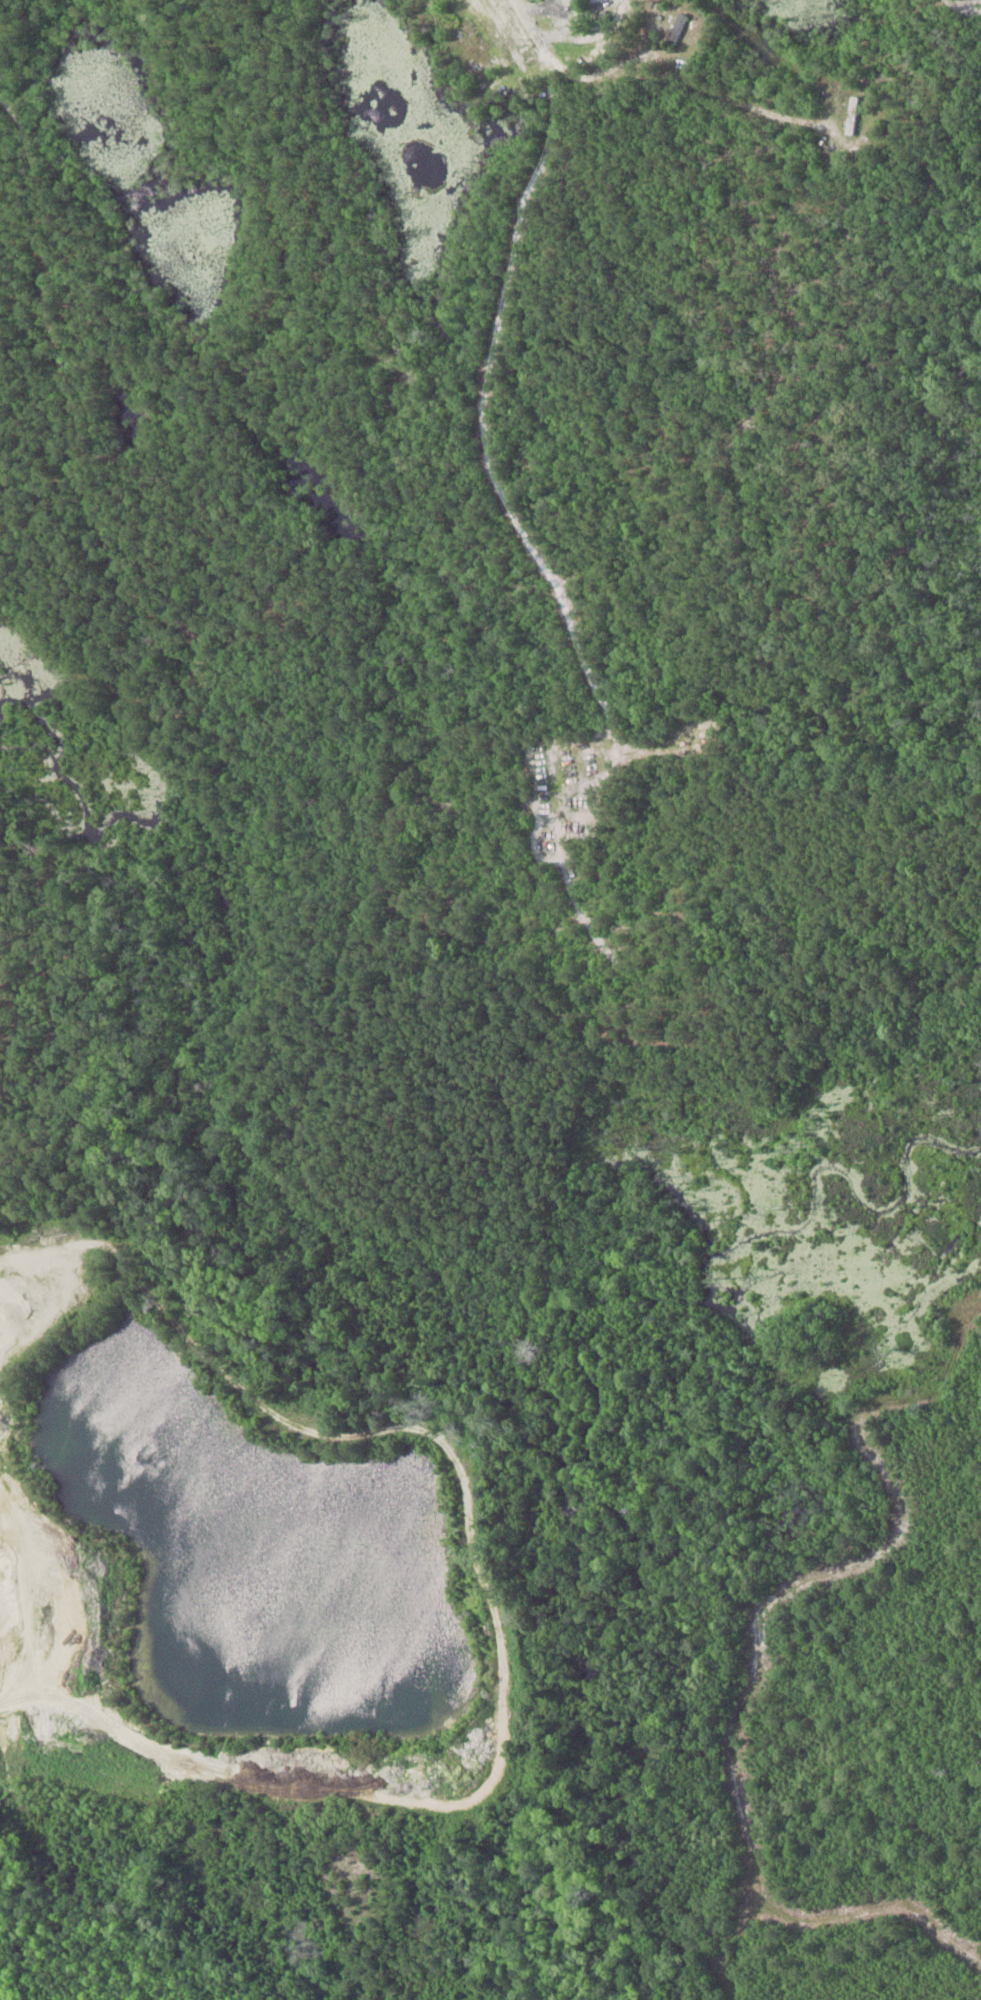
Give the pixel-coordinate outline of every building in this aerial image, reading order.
[(687,15),(680,12),(667,43),(674,46),(687,15)] [(846,133),(855,134),(859,97),(850,96),(846,133)]
